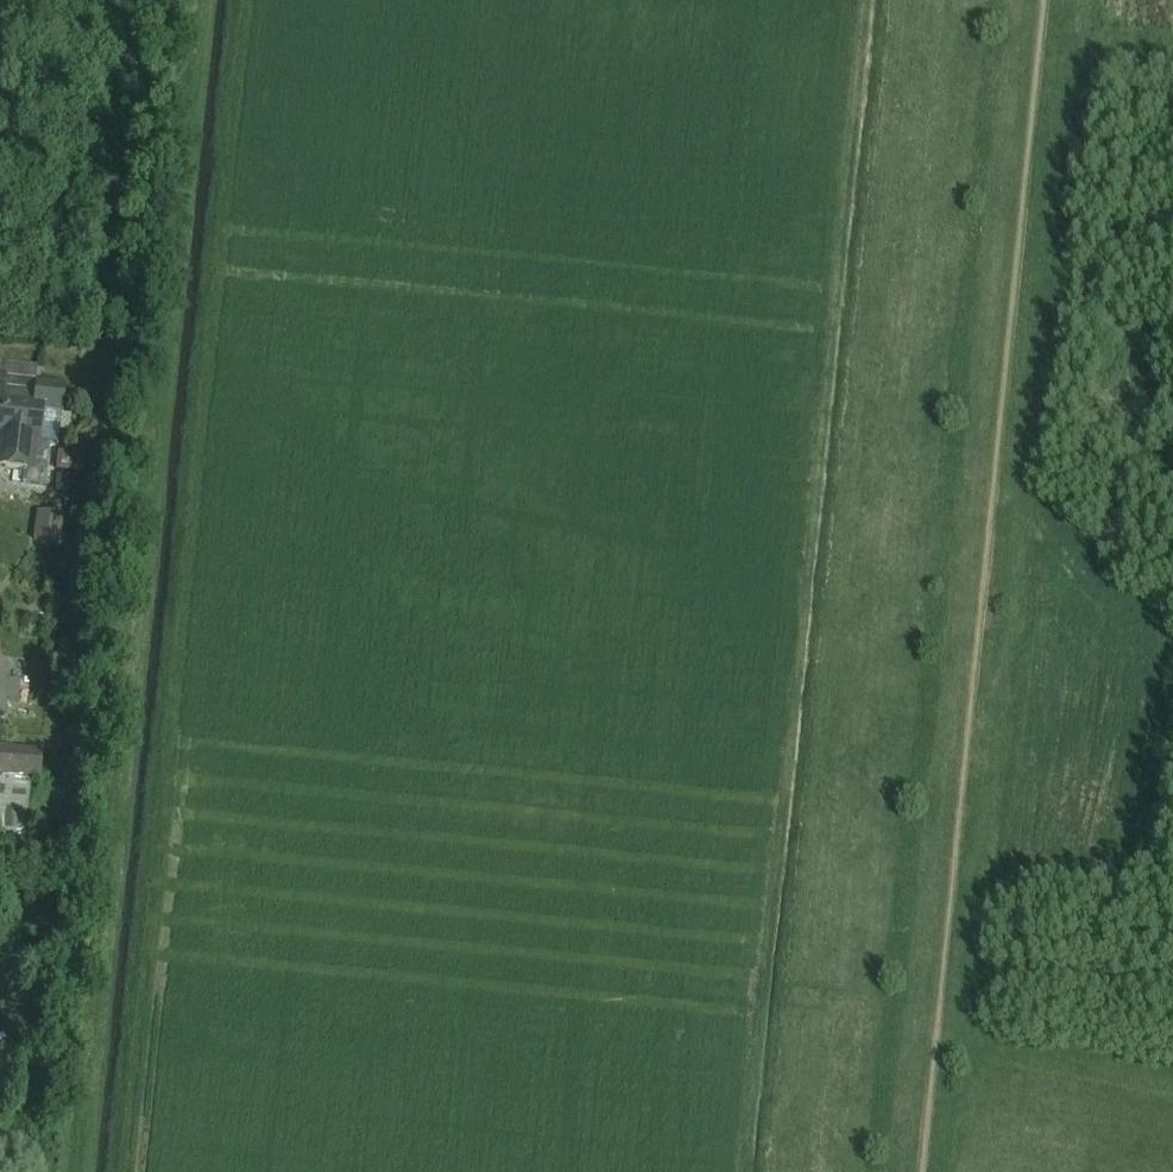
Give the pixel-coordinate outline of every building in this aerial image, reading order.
[(34,393),(33,404),(0,400),(0,438),(0,440),(0,466),(35,471),(38,443),(56,444),(59,414),(62,386),(35,383),(34,393)] [(45,486),(50,444),(38,443),(35,471),(26,470),(24,484),(45,486)] [(62,543),(66,515),(41,512),(37,540),(62,543)] [(4,716),(6,699),(17,700),(18,681),(7,680),(8,668),(0,668),(0,716),(4,716)] [(24,831),(29,777),(38,778),(40,751),(0,748),(0,829),(24,831)]
